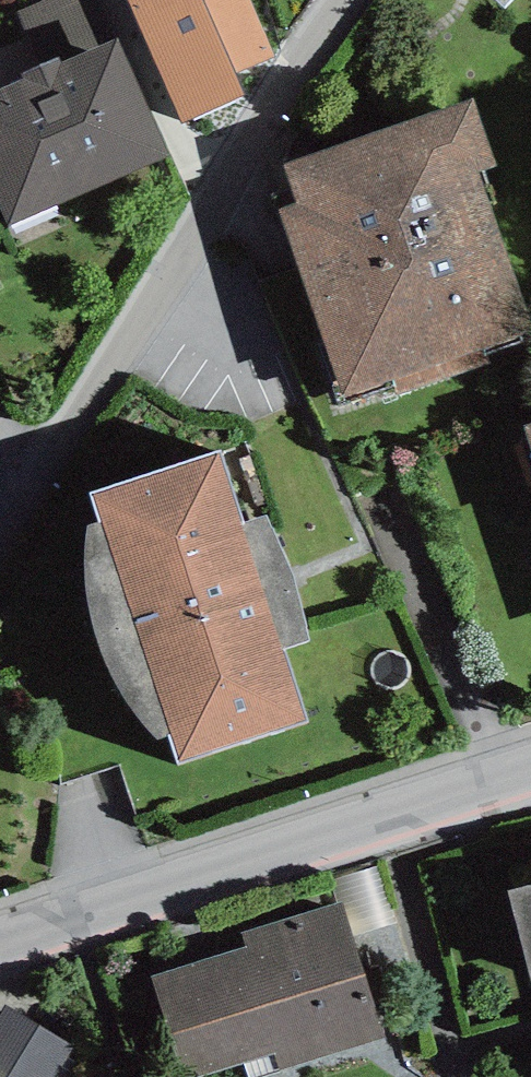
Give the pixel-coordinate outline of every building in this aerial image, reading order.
[(180,134),(256,103),(246,77),(283,62),(257,0),(124,0),(180,134)] [(116,35),(60,60),(58,53),(22,66),(25,75),(0,87),(0,200),(9,220),(170,154),(116,35)] [(283,160),(296,199),(278,205),(342,395),(396,377),(399,385),(485,356),(480,342),(530,326),(530,324),(478,166),(495,161),(473,97),(283,160)] [(220,446),(92,488),(101,517),(87,521),(86,561),(90,599),(106,658),(124,692),(159,736),(170,734),(179,759),(308,714),(284,645),(311,639),(294,568),(266,510),(244,517),(220,446)] [(508,884),(530,974),(530,879),(508,884)] [(342,899),(242,929),(247,944),(153,972),(184,1075),(275,1048),(281,1068),(384,1037),(342,899)] [(0,1008),(0,1068),(15,1076),(46,1076),(68,1038),(4,1001),(0,1008)]
